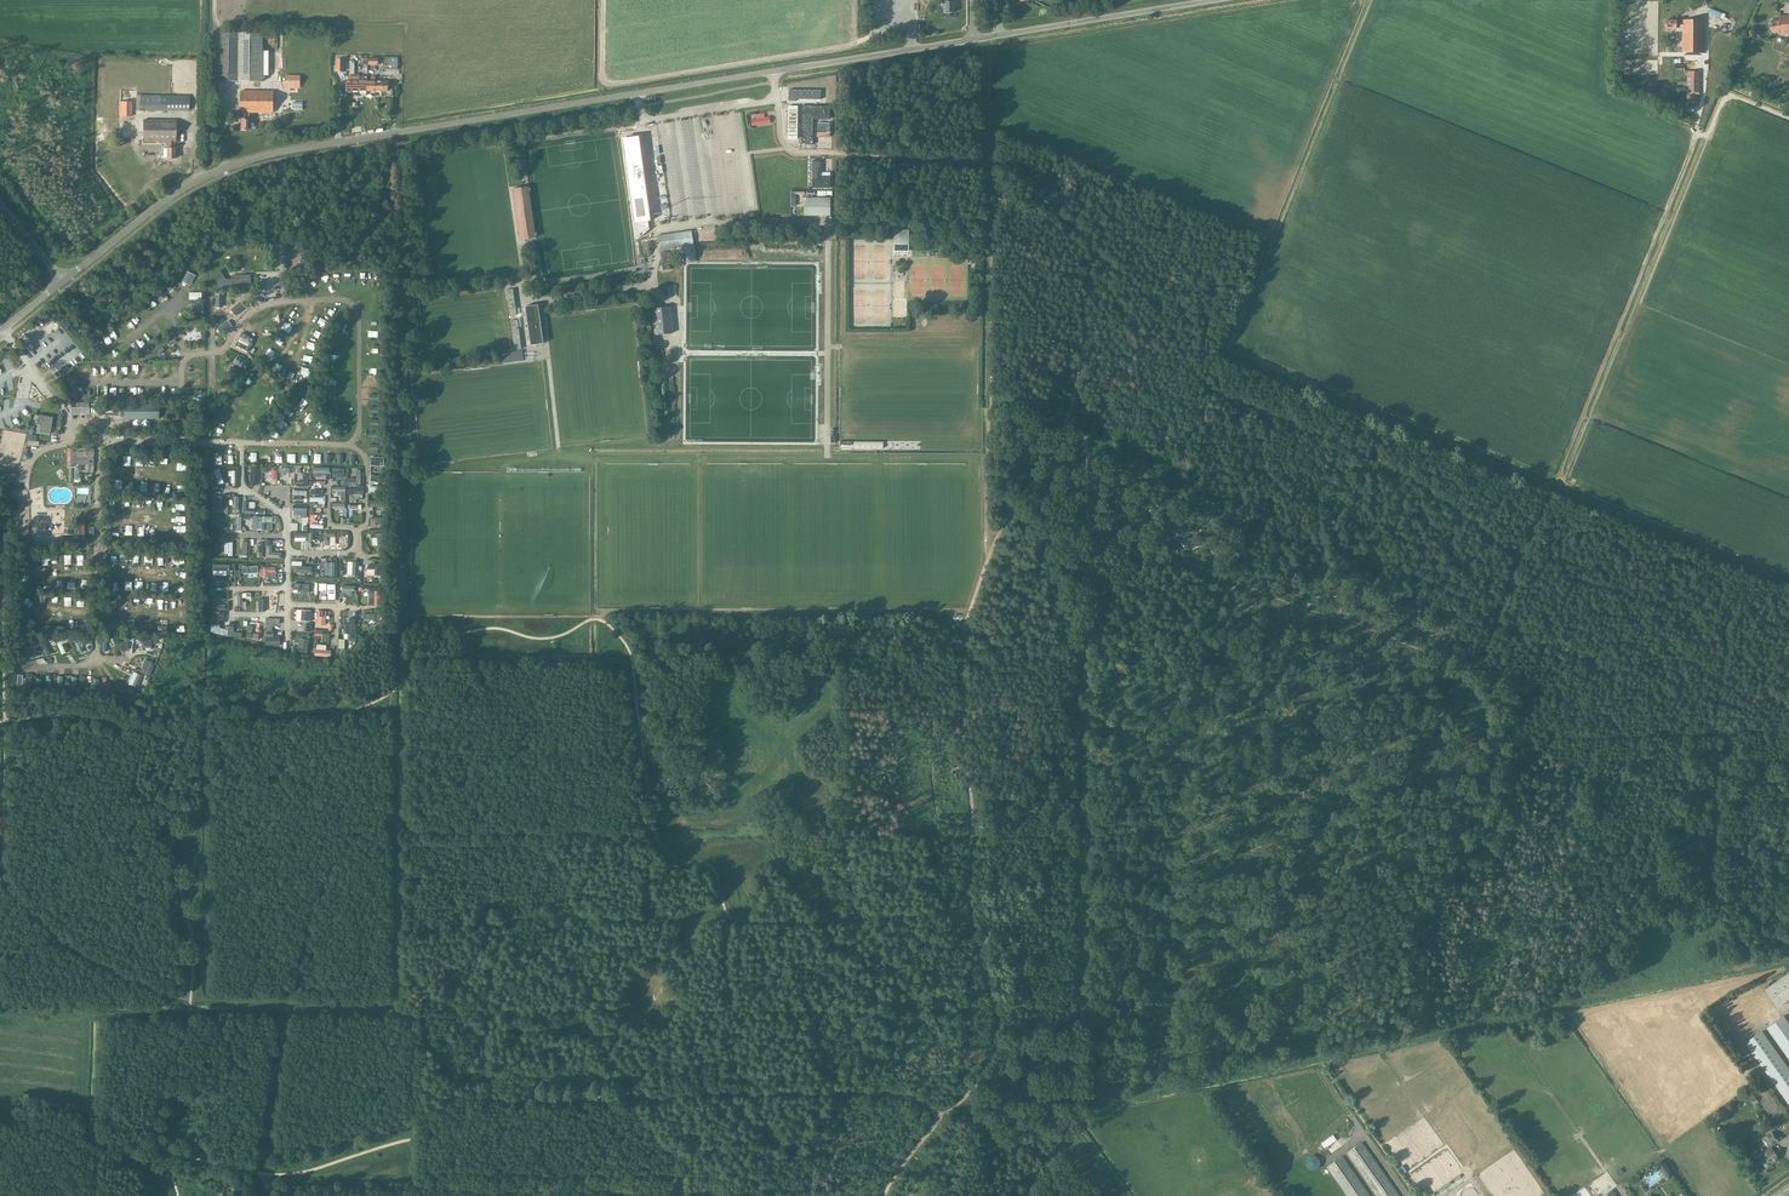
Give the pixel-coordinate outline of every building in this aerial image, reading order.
[(946,1),(945,1),(945,12),(953,12),(953,1),(952,1),(952,0),(946,0),(946,1)] [(1779,15),(1779,20),(1771,20),(1771,32),(1779,32),(1779,34),(1788,34),(1788,15),(1779,15)] [(1682,20),(1682,22),(1676,22),(1676,20),(1665,20),(1665,28),(1670,28),(1670,30),(1676,30),(1676,28),(1676,27),(1682,27),(1682,52),(1704,52),(1704,20),(1682,20)] [(262,32),(238,32),(221,32),(221,81),(238,81),(262,81),(262,32)] [(276,51),(272,51),(272,56),(267,55),(267,61),(271,61),(270,72),(275,72),(276,51)] [(384,69),(397,70),(397,57),(392,56),(392,57),(384,57),(384,69)] [(345,59),(339,59),(336,59),(336,71),(345,71),(345,59)] [(300,88),(300,75),(285,75),(285,88),(300,88)] [(359,91),(360,81),(360,76),(348,76),(348,81),(346,81),(346,91),(359,91)] [(375,91),(375,81),(375,76),(371,76),(371,81),(367,81),(367,91),(375,91)] [(1699,92),(1699,77),(1687,77),(1686,92),(1687,92),(1695,92),(1699,92)] [(367,91),(367,81),(360,81),(359,91),(367,91)] [(375,81),(375,91),(388,91),(389,81),(375,81)] [(240,118),(241,118),(241,129),(249,129),(249,118),(248,118),(248,112),(273,112),(273,91),(241,90),(240,112),(241,112),(240,118)] [(821,90),(788,90),(788,101),(796,101),(796,99),(821,99),(821,90)] [(1687,103),(1695,103),(1695,101),(1698,101),(1698,94),(1695,94),(1695,92),(1687,92),(1687,103)] [(189,111),(189,95),(144,95),(144,110),(189,111)] [(133,115),(133,101),(120,100),(120,115),(133,115)] [(797,139),(797,106),(788,106),(788,139),(797,139)] [(801,143),(805,143),(805,145),(813,145),(813,119),(829,119),(829,106),(815,106),(815,108),(802,108),(801,143)] [(752,125),(770,123),(769,117),(751,119),(752,125)] [(175,141),(175,134),(175,120),(143,120),(143,141),(168,141),(168,147),(167,147),(167,158),(175,158),(175,147),(173,147),(173,141),(175,141)] [(826,122),(826,127),(817,127),(817,137),(830,137),(830,122),(826,122)] [(650,220),(639,136),(627,138),(625,138),(631,182),(633,182),(638,216),(644,215),(644,221),(650,220)] [(812,188),(830,188),(830,176),(821,176),(821,161),(812,161),(812,188)] [(527,187),(512,189),(519,240),(534,238),(534,235),(535,234),(532,215),(533,215),(533,209),(532,209),(529,190),(527,190),(527,187)] [(806,198),(806,215),(830,215),(830,198),(806,198)] [(691,230),(658,235),(660,249),(693,245),(691,230)] [(894,230),(894,247),(896,248),(898,249),(900,249),(902,249),(904,249),(906,248),(908,247),(908,230),(894,230)] [(288,243),(274,243),(275,270),(288,269),(288,243)] [(220,270),(213,275),(221,288),(241,288),(241,284),(251,284),(251,274),(241,275),(241,278),(226,279),(220,270)] [(187,271),(182,282),(189,285),(191,283),(192,283),(195,276),(187,271)] [(163,285),(170,292),(175,287),(168,280),(163,285)] [(517,315),(513,289),(506,290),(510,316),(517,315)] [(159,290),(154,296),(161,302),(166,296),(159,290)] [(236,316),(246,307),(241,301),(231,310),(236,316)] [(191,303),(191,312),(202,312),(202,303),(191,303)] [(525,306),(531,345),(544,343),(538,304),(525,306)] [(652,309),(655,334),(673,332),(671,307),(652,309)] [(184,312),(178,317),(184,325),(190,320),(184,312)] [(517,319),(510,320),(515,350),(522,349),(517,319)] [(228,321),(217,329),(222,335),(233,327),(228,321)] [(255,340),(245,334),(238,346),(249,351),(255,340)] [(522,350),(502,353),(504,363),(523,360),(522,350)] [(249,363),(238,355),(234,362),(245,369),(249,363)] [(242,373),(231,366),(227,372),(238,380),(242,373)] [(72,414),(89,413),(89,407),(89,402),(79,402),(79,403),(76,403),(76,407),(71,407),(72,414)] [(158,419),(158,404),(124,404),(124,418),(124,419),(158,419)] [(337,404),(329,407),(333,416),(341,413),(337,404)] [(50,433),(52,417),(38,415),(37,424),(41,425),(40,432),(50,433)] [(29,451),(24,453),(27,460),(32,457),(29,451)] [(70,452),(70,464),(71,464),(88,465),(93,465),(93,452),(70,452)] [(371,457),(370,465),(384,466),(384,457),(371,457)] [(224,483),(220,468),(214,470),(218,485),(224,483)] [(308,475),(303,475),(303,482),(296,482),(296,487),(307,487),(308,475)] [(244,502),(243,513),(255,514),(255,508),(249,508),(249,502),(244,502)] [(307,505),(293,505),(292,510),(301,511),(301,517),(306,518),(307,505)] [(48,521),(48,512),(37,512),(36,521),(48,521)] [(226,528),(221,515),(216,517),(222,530),(226,528)] [(263,516),(262,530),(267,530),(267,522),(272,522),(273,517),(267,517),(263,516)] [(87,525),(87,522),(80,522),(81,525),(79,526),(74,526),(74,539),(93,539),(94,527),(93,526),(89,526),(87,525)] [(325,532),(325,545),(330,545),(330,537),(335,537),(335,532),(325,532)] [(315,534),(309,533),(309,547),(314,547),(315,543),(320,543),(320,536),(315,536),(315,534)] [(377,537),(378,545),(383,545),(383,533),(372,533),(372,538),(377,537)] [(267,557),(281,558),(281,555),(282,555),(282,553),(281,552),(279,552),(279,553),(271,553),(272,546),(267,546),(267,557)] [(375,569),(375,574),(379,575),(380,564),(368,564),(368,569),(375,569)] [(268,577),(268,572),(275,572),(275,567),(263,567),(263,577),(268,577)] [(369,591),(369,595),(374,595),(374,605),(379,605),(379,591),(369,591)] [(302,620),(310,621),(311,611),(302,610),(302,611),(302,620)] [(326,610),(318,610),(317,624),(325,624),(326,610)] [(224,611),(211,611),(211,625),(215,625),(215,616),(224,616),(224,611)] [(266,618),(266,631),(272,631),(272,627),(275,624),(280,624),(280,618),(266,618)] [(234,623),(229,623),(228,636),(242,637),(242,632),(234,632),(234,623)] [(354,633),(354,624),(343,624),(343,633),(354,633)] [(252,626),(248,625),(247,637),(259,638),(259,633),(252,633),(252,626)] [(211,626),(210,632),(226,636),(227,630),(211,626)] [(25,638),(21,640),(26,652),(30,650),(25,638)] [(142,638),(142,647),(151,647),(151,638),(142,638)] [(41,640),(38,642),(44,653),(48,651),(41,640)] [(60,640),(56,642),(61,654),(65,653),(60,640)] [(77,640),(73,642),(78,654),(82,652),(77,640)] [(117,651),(126,650),(126,641),(117,641),(117,651)] [(149,676),(154,663),(149,661),(145,674),(149,676)] [(136,688),(142,675),(137,673),(132,686),(136,688)] [(133,703),(138,692),(126,686),(121,698),(133,703)] [(1788,999),(1788,972),(1764,989),(1777,1008),(1788,999)] [(1783,1015),(1767,1027),(1788,1058),(1788,1024),(1783,1015)] [(1745,1043),(1788,1104),(1788,1070),(1761,1031),(1745,1043)] [(1712,1119),(1715,1124),(1723,1119),(1720,1114),(1712,1119)] [(1770,1149),(1771,1148),(1770,1146),(1778,1140),(1772,1131),(1762,1139),(1770,1149)] [(1324,1143),(1327,1148),(1339,1140),(1336,1135),(1324,1143)] [(1362,1142),(1347,1153),(1377,1195),(1400,1195),(1362,1142)] [(1771,1148),(1770,1149),(1764,1153),(1766,1155),(1760,1159),(1766,1167),(1771,1164),(1770,1163),(1778,1157),(1771,1148)] [(1306,1160),(1305,1163),(1306,1165),(1307,1167),(1309,1169),(1312,1170),(1314,1170),(1316,1169),(1318,1167),(1320,1165),(1320,1163),(1320,1160),(1318,1158),(1316,1156),(1314,1156),(1312,1155),(1309,1156),(1307,1158),(1306,1160)] [(1327,1166),(1348,1195),(1370,1195),(1342,1156),(1327,1166)] [(1662,1160),(1657,1164),(1658,1166),(1660,1168),(1660,1169),(1669,1179),(1674,1176),(1662,1160)]
